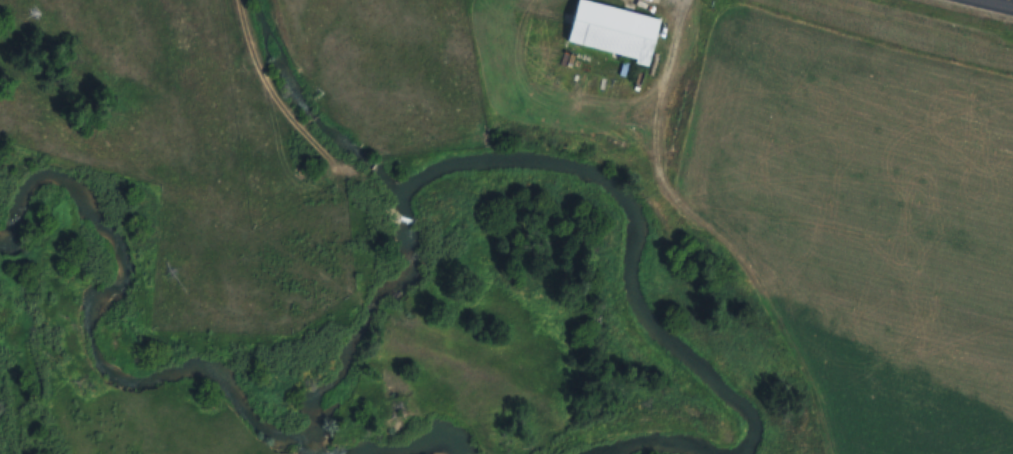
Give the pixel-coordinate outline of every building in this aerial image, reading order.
[(569,38),(578,0),(591,0),(663,18),(653,59),(569,38)]
